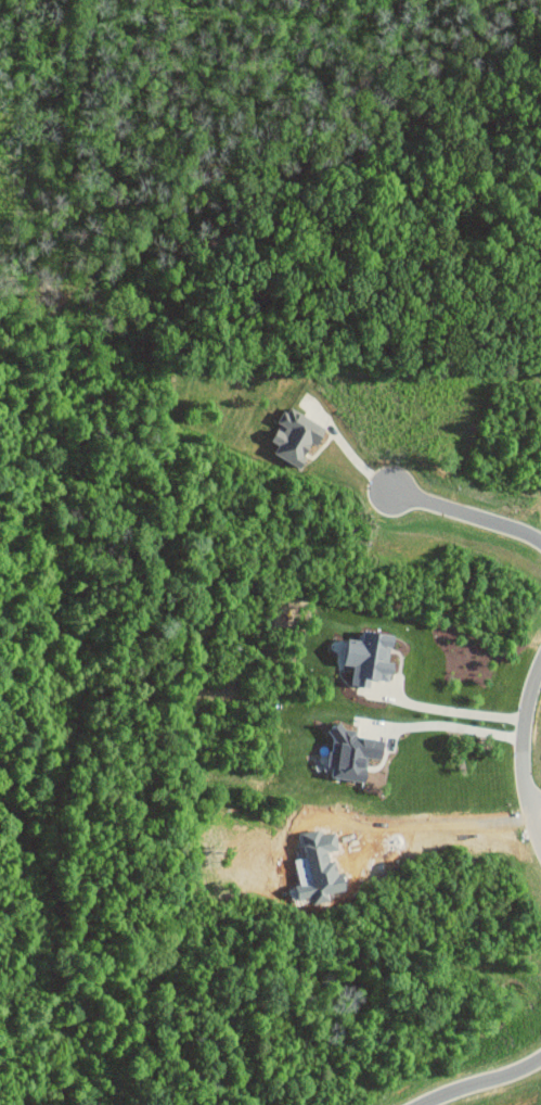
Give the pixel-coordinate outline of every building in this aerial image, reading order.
[(274,454),(300,467),(312,442),(318,444),(327,426),(286,406),(277,424),(279,426),(272,440),(279,443),(274,454)] [(344,664),(354,665),(352,685),(369,687),(371,678),(391,681),(394,662),(389,661),(392,634),(363,630),(362,639),(347,638),(344,664)] [(384,741),(356,737),(357,729),(337,726),(336,729),(334,729),(329,766),(334,766),(333,777),(365,781),(369,758),(382,759),(384,741)]
